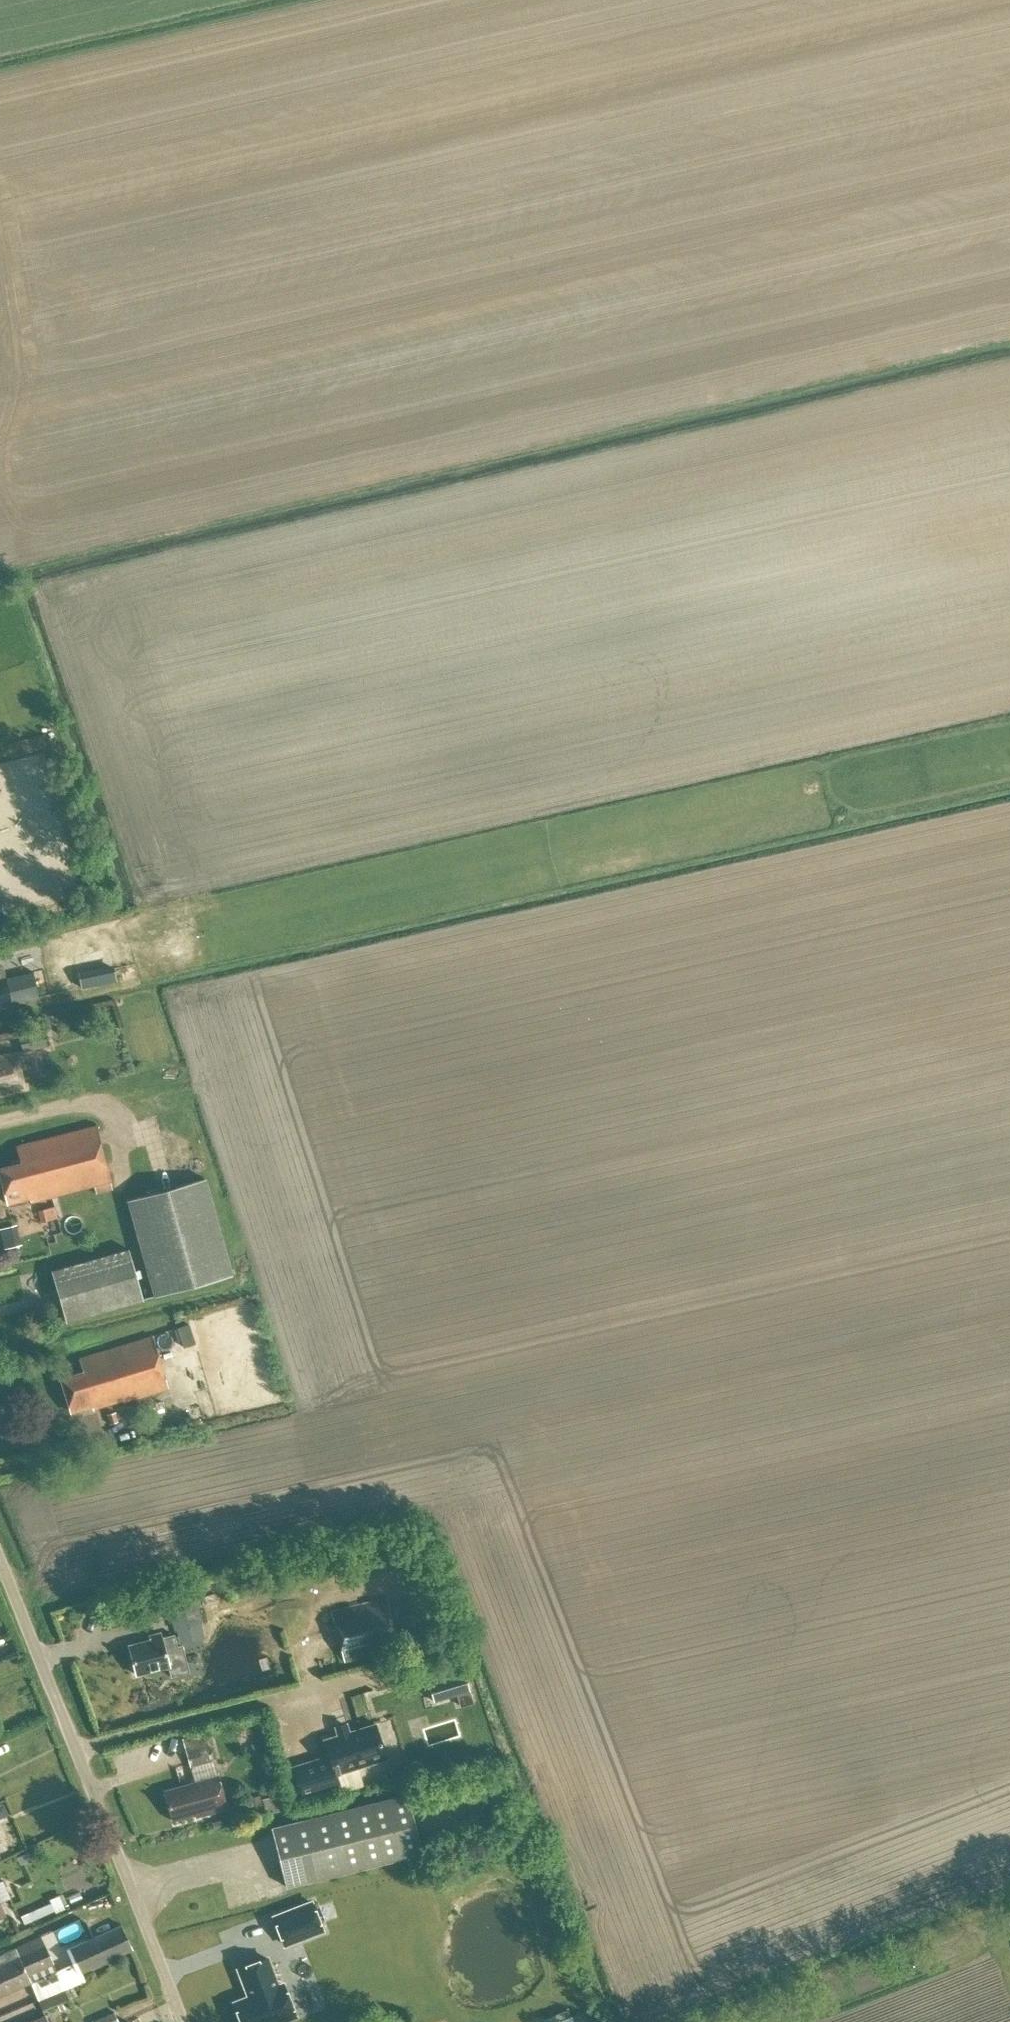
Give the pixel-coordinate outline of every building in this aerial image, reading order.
[(39,998),(33,972),(5,978),(3,968),(0,968),(0,1010),(12,1007),(11,1005),(39,998)] [(44,1026),(19,1031),(23,1053),(48,1048),(44,1026)] [(23,1087),(16,1054),(0,1058),(0,1092),(23,1087)] [(112,1190),(95,1126),(16,1147),(20,1163),(0,1169),(0,1177),(7,1205),(29,1199),(30,1203),(94,1187),(96,1195),(112,1190)] [(153,1295),(232,1274),(205,1179),(127,1200),(153,1295)] [(4,1250),(21,1246),(16,1225),(0,1230),(0,1235),(4,1250)] [(129,1249),(52,1271),(66,1323),(143,1301),(129,1249)] [(123,1402),(168,1389),(152,1337),(78,1360),(82,1373),(60,1379),(71,1413),(92,1406),(93,1409),(122,1400),(123,1402)] [(179,1649),(205,1642),(192,1594),(167,1600),(179,1649)] [(343,1662),(399,1648),(387,1599),(330,1612),(343,1662)] [(135,1675),(169,1666),(161,1635),(149,1638),(150,1642),(128,1648),(135,1675)] [(455,1675),(453,1667),(426,1675),(434,1703),(457,1696),(460,1707),(473,1703),(464,1672),(455,1675)] [(376,1725),(324,1741),(328,1756),(290,1768),(300,1800),(318,1794),(333,1789),(337,1788),(339,1793),(391,1777),(393,1783),(407,1779),(401,1760),(388,1764),(386,1759),(376,1725)] [(190,1767),(213,1760),(206,1734),(182,1740),(190,1767)] [(195,1818),(226,1809),(217,1776),(163,1791),(172,1821),(194,1815),(195,1818)] [(282,1811),(278,1795),(262,1799),(265,1815),(282,1811)] [(423,1855),(408,1795),(271,1829),(286,1889),(423,1855)] [(13,1814),(11,1803),(0,1805),(0,1817),(13,1814)] [(25,1924),(54,1911),(51,1904),(21,1917),(25,1924)] [(309,1904),(271,1918),(282,1946),(319,1932),(309,1904)] [(39,2002),(65,1989),(85,1981),(82,1974),(133,1950),(122,1925),(69,1949),(76,1963),(32,1983),(39,2002)] [(41,1937),(0,1956),(0,1997),(30,1984),(26,1974),(52,1963),(41,1937)] [(230,2003),(237,2021),(278,2021),(291,2017),(279,1985),(274,1988),(263,1959),(235,1970),(245,1998),(230,2003)] [(65,1989),(39,2002),(43,2011),(69,1999),(65,1989)] [(113,2012),(92,2021),(118,2021),(113,2012)]
